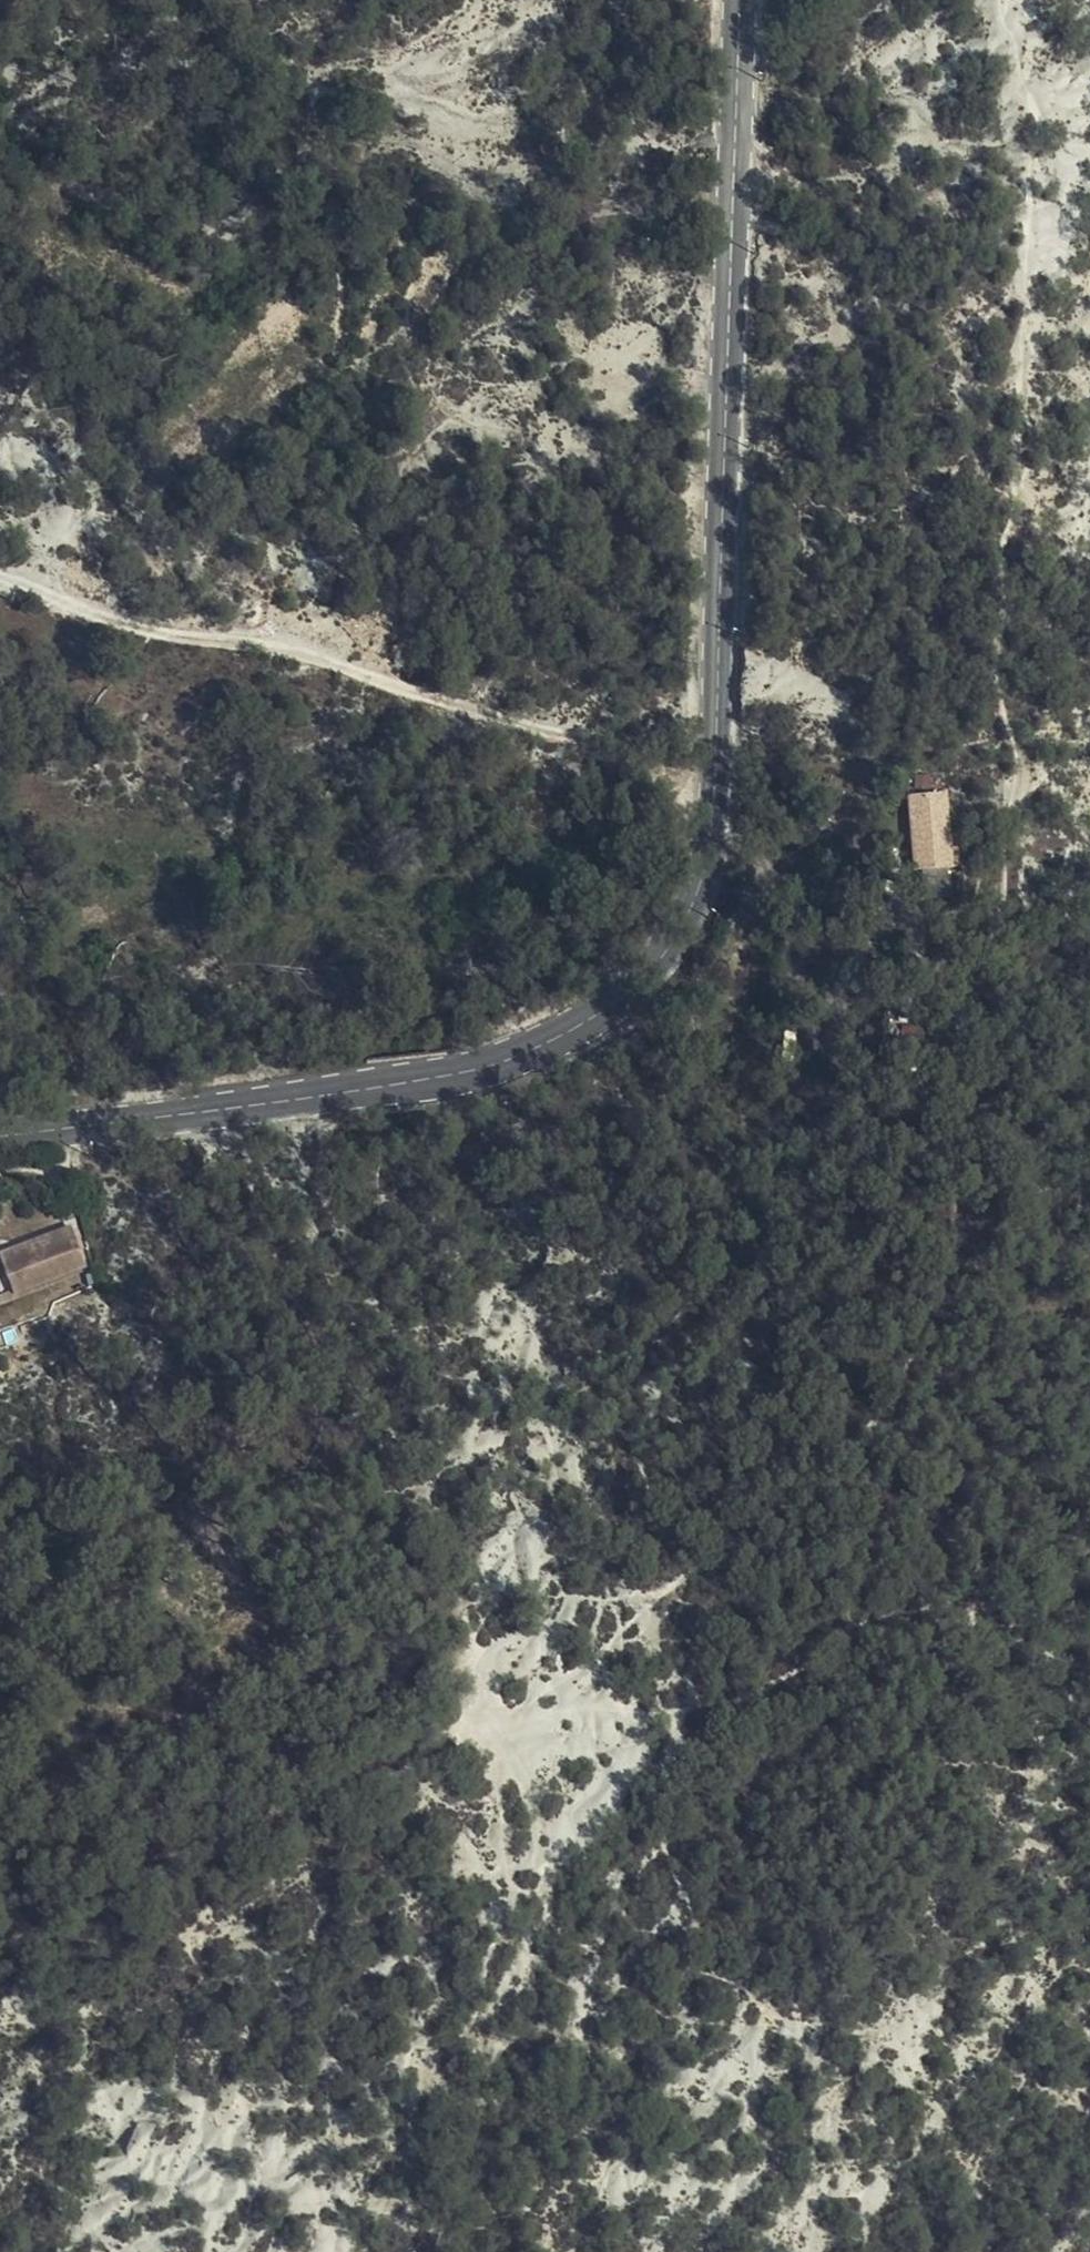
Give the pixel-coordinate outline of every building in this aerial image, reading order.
[(912,852),(928,852),(944,851),(943,798),(906,799),(907,834),(911,834),(912,852)] [(944,851),(928,852),(929,869),(945,868),(944,851)] [(0,1252),(0,1307),(17,1302),(0,1252)] [(38,1269),(45,1288),(69,1280),(63,1260),(38,1269)] [(20,1299),(45,1288),(38,1269),(37,1267),(12,1276),(20,1299)]
